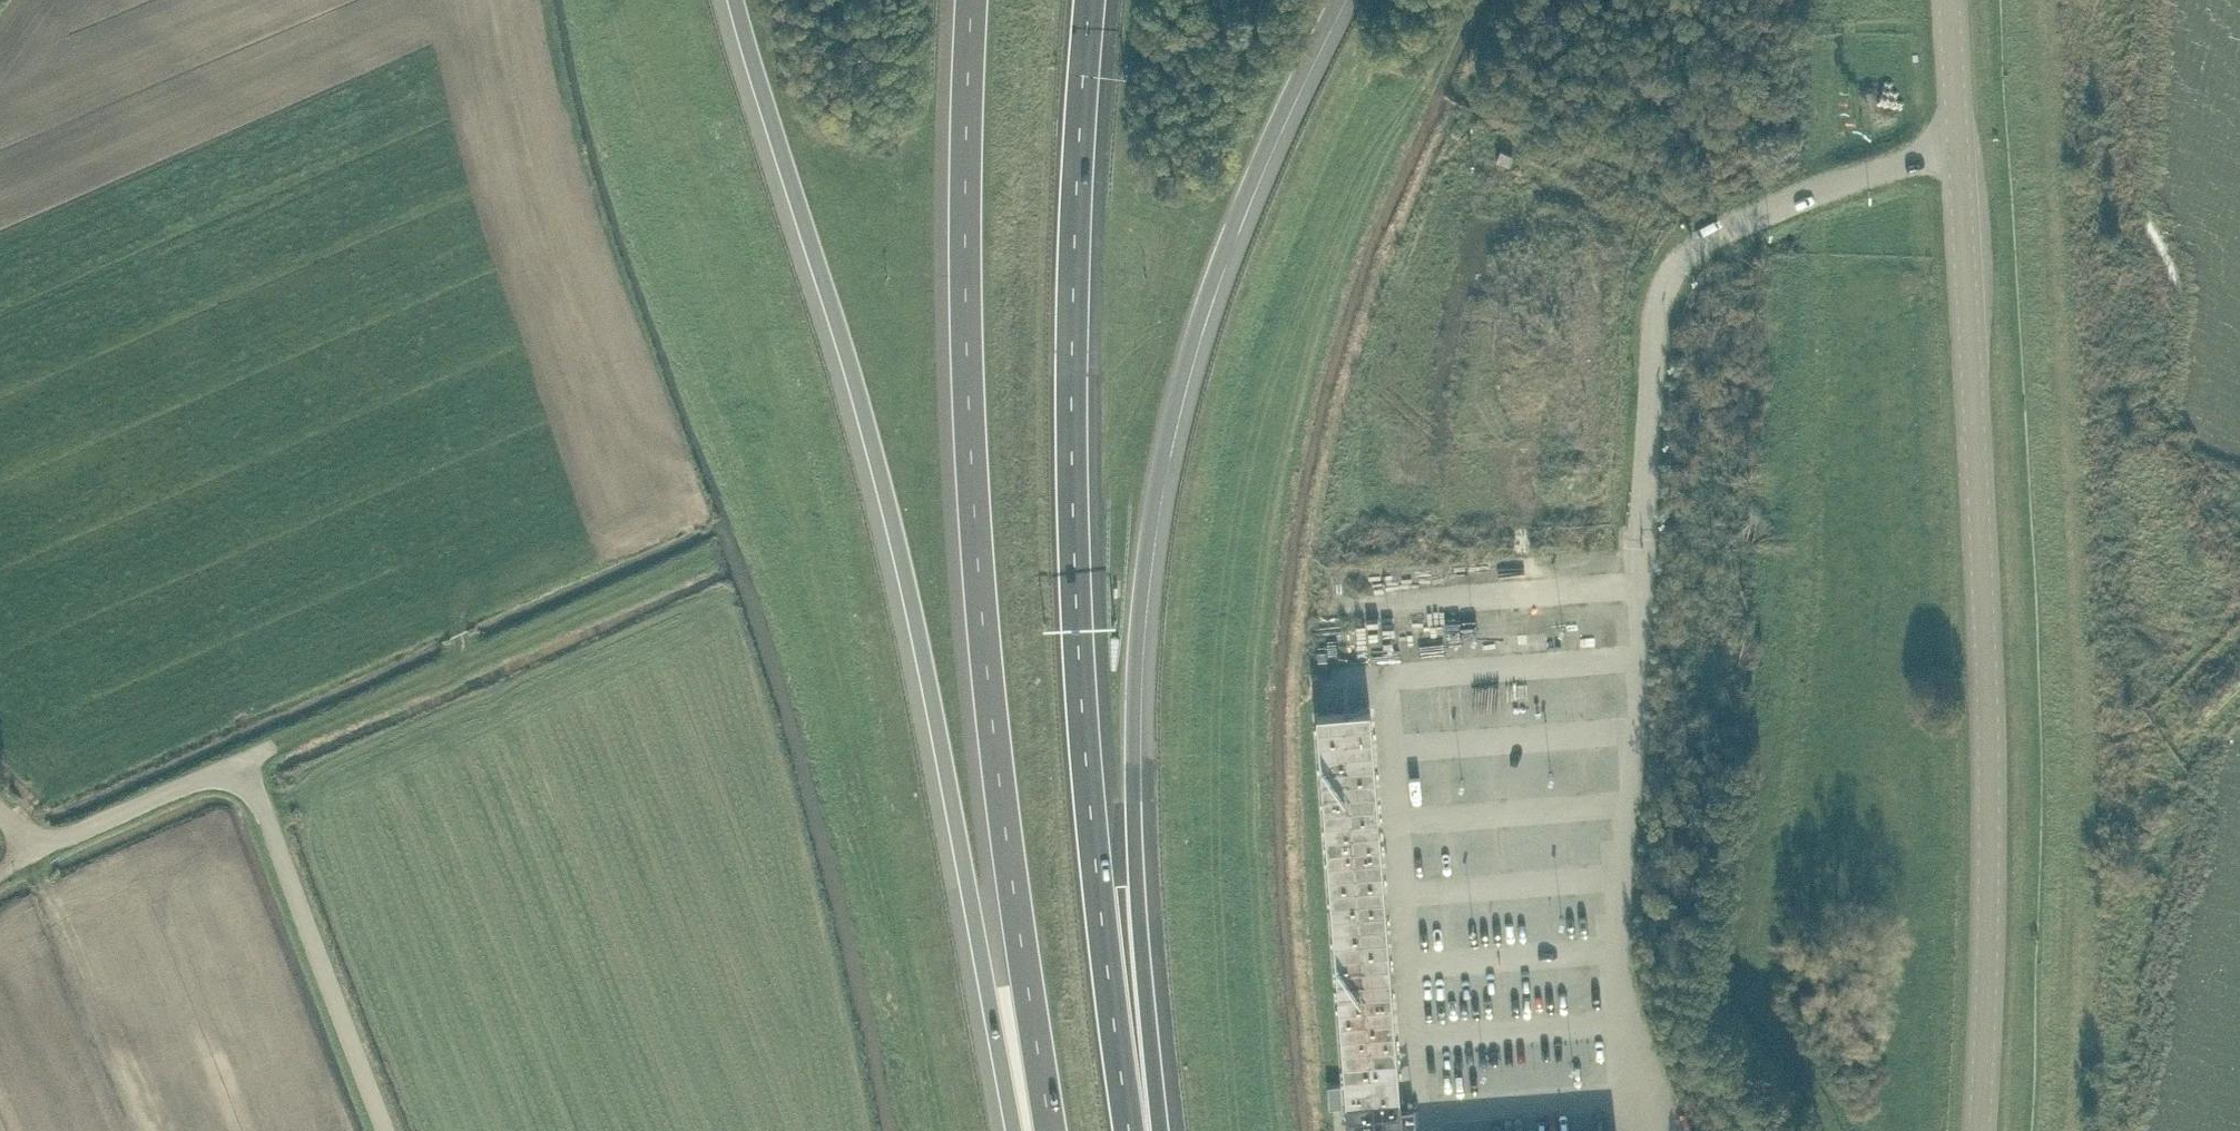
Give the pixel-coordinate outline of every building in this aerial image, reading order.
[(1317,716),(1348,1130),(1402,1130),(1370,712),(1317,716)]
